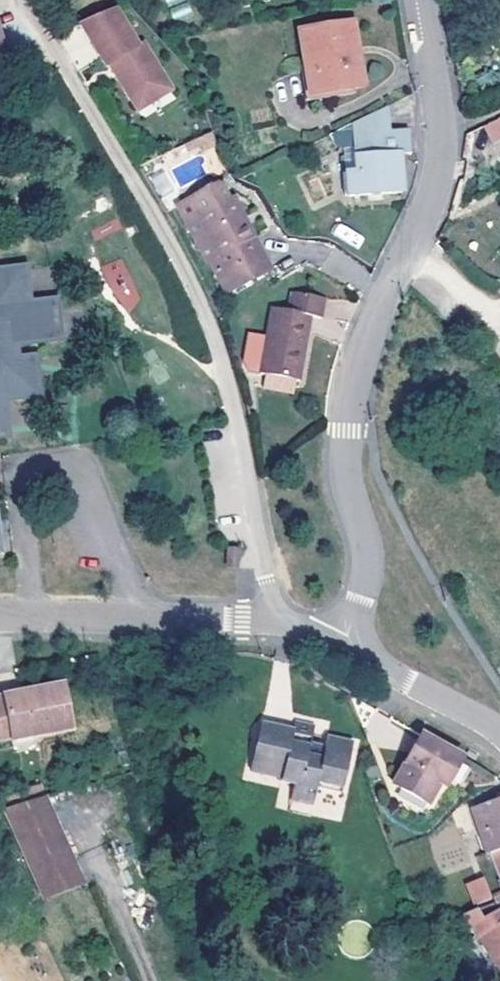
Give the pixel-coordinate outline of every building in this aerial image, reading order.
[(138,47),(115,9),(80,24),(106,68),(110,65),(137,108),(169,88),(142,44),(138,47)] [(359,88),(351,46),(358,45),(354,22),(299,31),(310,96),(359,88)] [(358,45),(351,46),(359,88),(365,87),(358,45)] [(388,133),(387,106),(355,122),(358,196),(403,193),(401,167),(400,155),(410,154),(410,153),(408,132),(388,133)] [(492,143),(499,139),(499,117),(483,126),(492,143)] [(358,196),(355,122),(345,127),(349,196),(358,196)] [(213,148),(208,136),(151,160),(155,170),(202,150),(203,152),(213,148)] [(411,159),(410,154),(400,155),(401,167),(406,164),(409,163),(411,159)] [(189,221),(199,216),(220,255),(216,258),(223,271),(218,273),(227,293),(270,270),(242,214),(236,217),(228,201),(221,185),(215,183),(180,202),(189,221)] [(234,198),(228,201),(236,217),(242,214),(234,198)] [(220,255),(199,216),(189,221),(209,262),(212,261),(218,273),(223,271),(216,258),(220,255)] [(10,435),(5,401),(41,396),(36,356),(20,359),(18,345),(61,339),(57,300),(30,303),(27,267),(0,269),(0,436),(10,435)] [(290,312),(272,309),(263,377),(269,377),(298,382),(302,383),(312,315),(321,316),(325,298),(293,293),(290,312)] [(296,399),(298,382),(269,377),(267,393),(296,399)] [(243,545),(231,547),(234,563),(245,562),(243,545)] [(0,698),(0,743),(71,731),(63,687),(0,698)] [(292,731),(261,724),(250,768),(281,775),(280,779),(293,782),(290,797),(311,803),(315,788),(338,794),(351,744),(326,737),(323,748),(308,744),(312,727),(294,721),(292,731)] [(446,751),(420,736),(390,785),(426,807),(438,788),(445,776),(450,779),(461,760),(446,751)] [(442,791),(450,779),(445,776),(438,788),(442,791)] [(473,810),(487,858),(499,853),(499,800),(473,810)] [(44,803),(6,815),(43,901),(82,887),(44,803)] [(487,858),(499,881),(499,853),(487,858)] [(484,883),(466,889),(472,906),(490,900),(484,883)] [(462,917),(499,975),(499,908),(494,910),(495,912),(481,918),(478,911),(462,917)] [(38,924),(0,940),(18,980),(64,980),(38,924)]
